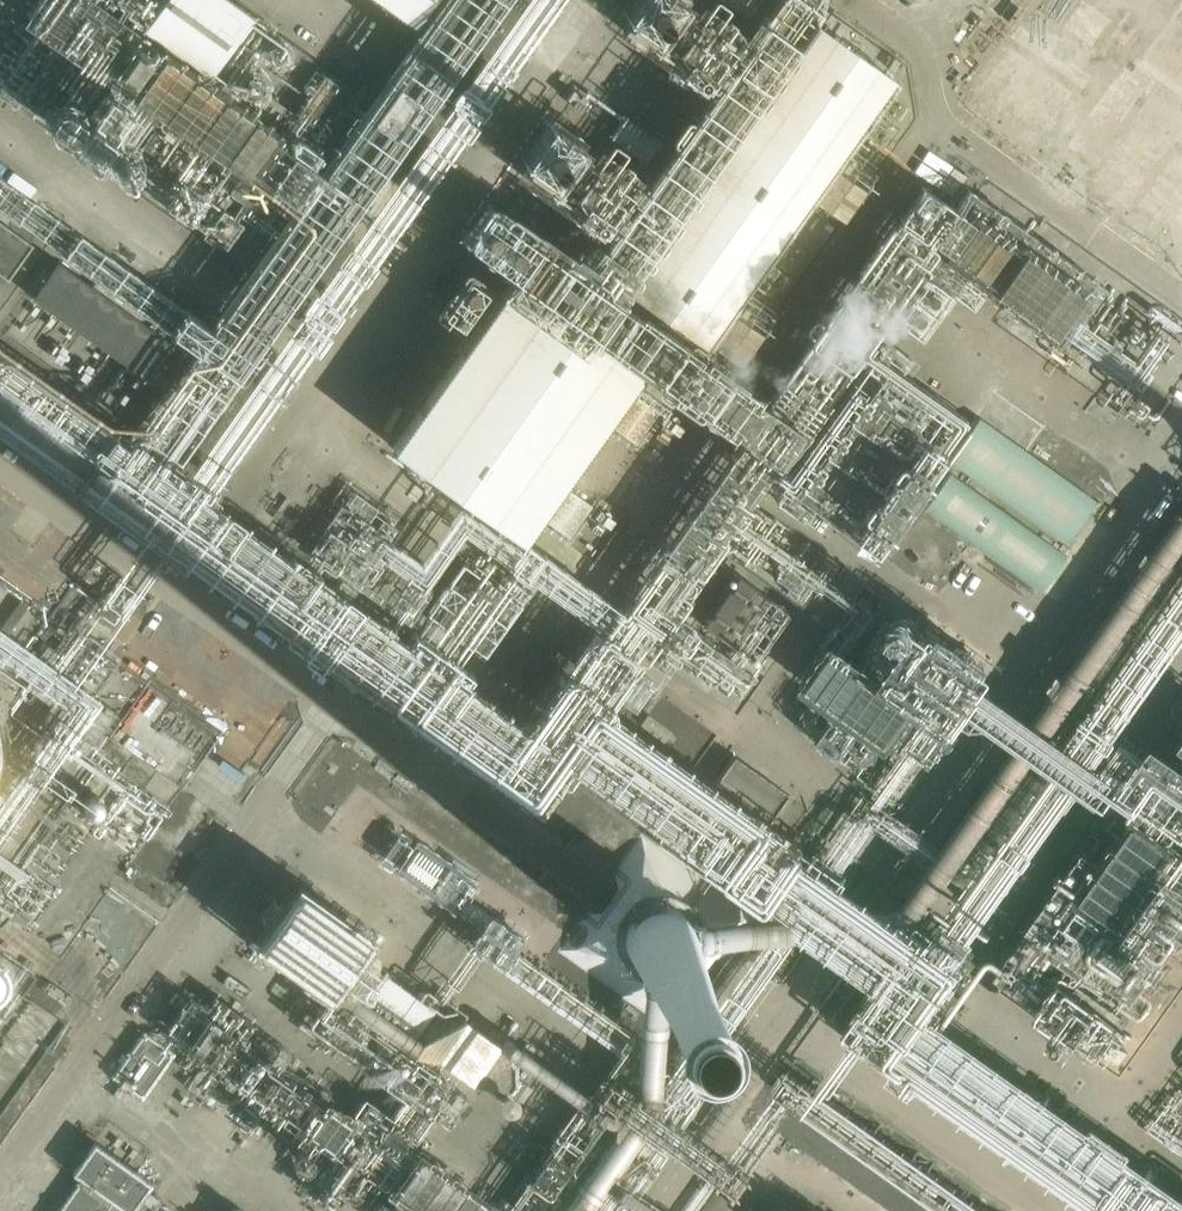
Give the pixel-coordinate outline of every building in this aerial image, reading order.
[(120,18),(200,76),(244,16),(222,0),(133,0),(120,18)] [(421,31),(441,0),(376,0),(421,31)] [(1112,10),(1118,0),(1095,0),(1112,10)] [(718,359),(914,91),(835,33),(639,307),(718,359)] [(902,194),(882,226),(1061,340),(1096,285),(954,195),(940,218),(902,194)] [(9,280),(30,249),(0,228),(0,274),(9,280)] [(52,256),(24,294),(158,393),(186,355),(52,256)] [(509,284),(392,451),(524,545),(641,372),(509,284)] [(849,349),(765,482),(869,547),(953,414),(849,349)] [(1096,503),(979,419),(948,463),(1065,546),(1096,503)] [(949,474),(924,508),(1041,591),(1065,557),(949,474)] [(737,573),(703,622),(737,645),(771,596),(737,573)] [(1142,681),(1157,679),(1155,668),(1166,666),(1177,650),(1175,640),(1181,639),(1181,637),(1181,590),(1170,592),(1172,605),(1150,609),(1149,600),(1155,590),(1140,580),(1093,647),(1105,655),(1117,653),(1139,622),(1151,620),(1173,635),(1165,647),(1157,642),(1144,644),(1146,656),(1133,675),(1142,681)] [(22,746),(21,732),(18,719),(12,707),(5,696),(0,690),(0,806),(7,796),(14,785),(19,772),(21,759),(22,746)] [(718,766),(687,809),(736,844),(767,801),(718,766)] [(590,902),(561,942),(685,1032),(714,992),(722,980),(730,969),(764,922),(640,832),(606,880),(598,891),(590,902)] [(1060,902),(1106,939),(1159,873),(1114,836),(1060,902)] [(439,849),(418,873),(455,906),(476,882),(439,849)] [(256,939),(258,941),(331,997),(357,990),(375,967),(375,946),(297,886),(256,939)] [(468,949),(547,989),(555,972),(515,952),(526,929),(488,910),(468,949)] [(10,973),(8,966),(5,960),(1,956),(0,955),(0,995),(3,992),(7,986),(9,980),(10,973)] [(144,1030),(117,1072),(150,1094),(178,1052),(144,1030)] [(7,1111),(20,1118),(32,1095),(19,1088),(7,1111)] [(909,1165),(914,1157),(829,1096),(813,1118),(839,1137),(850,1123),(909,1165)] [(96,1144),(73,1175),(80,1180),(58,1210),(125,1210),(126,1210),(127,1210),(133,1210),(153,1183),(96,1144)] [(449,1210),(480,1210),(485,1195),(456,1186),(449,1210)] [(955,1193),(951,1210),(985,1210),(955,1193)]
